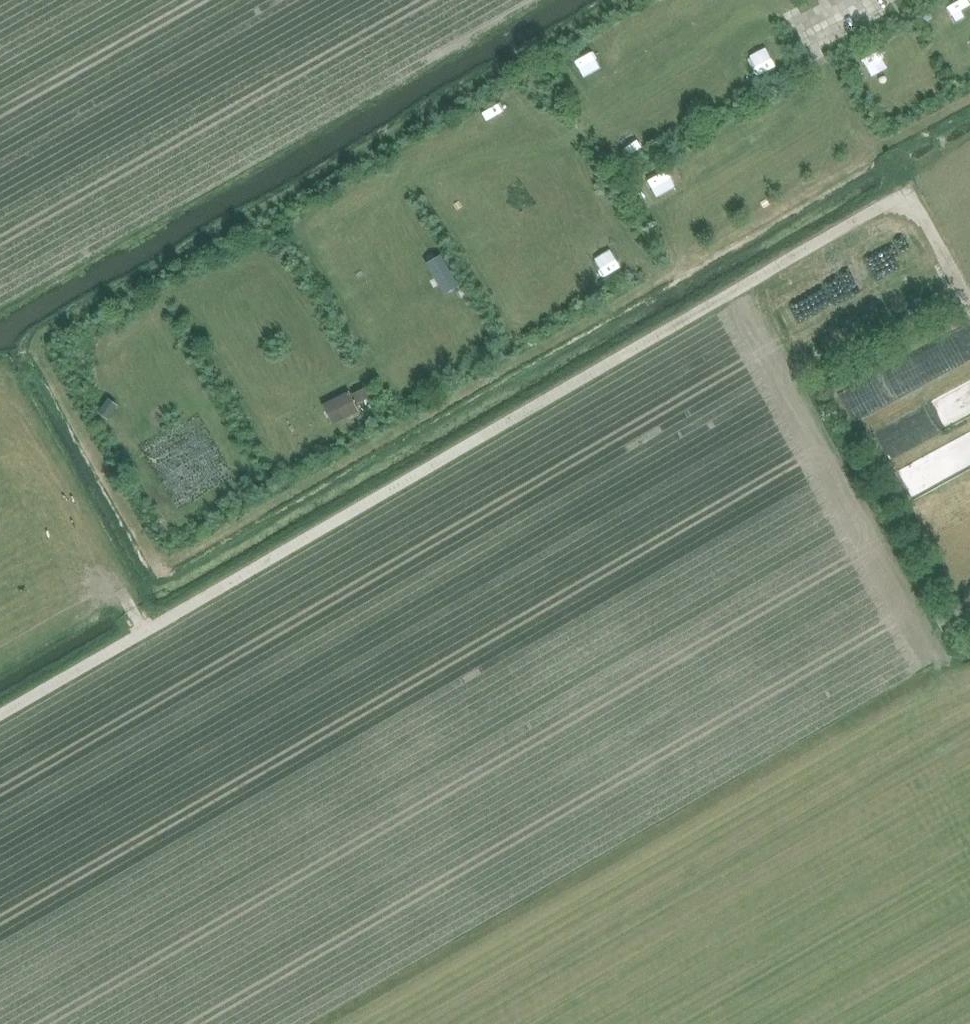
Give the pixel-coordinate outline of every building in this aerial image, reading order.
[(612,21),(615,33),(628,30),(625,17),(612,21)] [(579,46),(563,54),(571,71),(587,63),(579,46)] [(628,127),(615,134),(624,150),(637,143),(628,127)] [(645,192),(661,183),(651,167),(635,176),(645,192)] [(430,251),(420,256),(435,284),(444,280),(430,251)] [(969,406),(969,374),(886,410),(897,437),(969,406)] [(354,397),(343,409),(326,394),(313,408),(337,430),(361,404),(354,397)]
